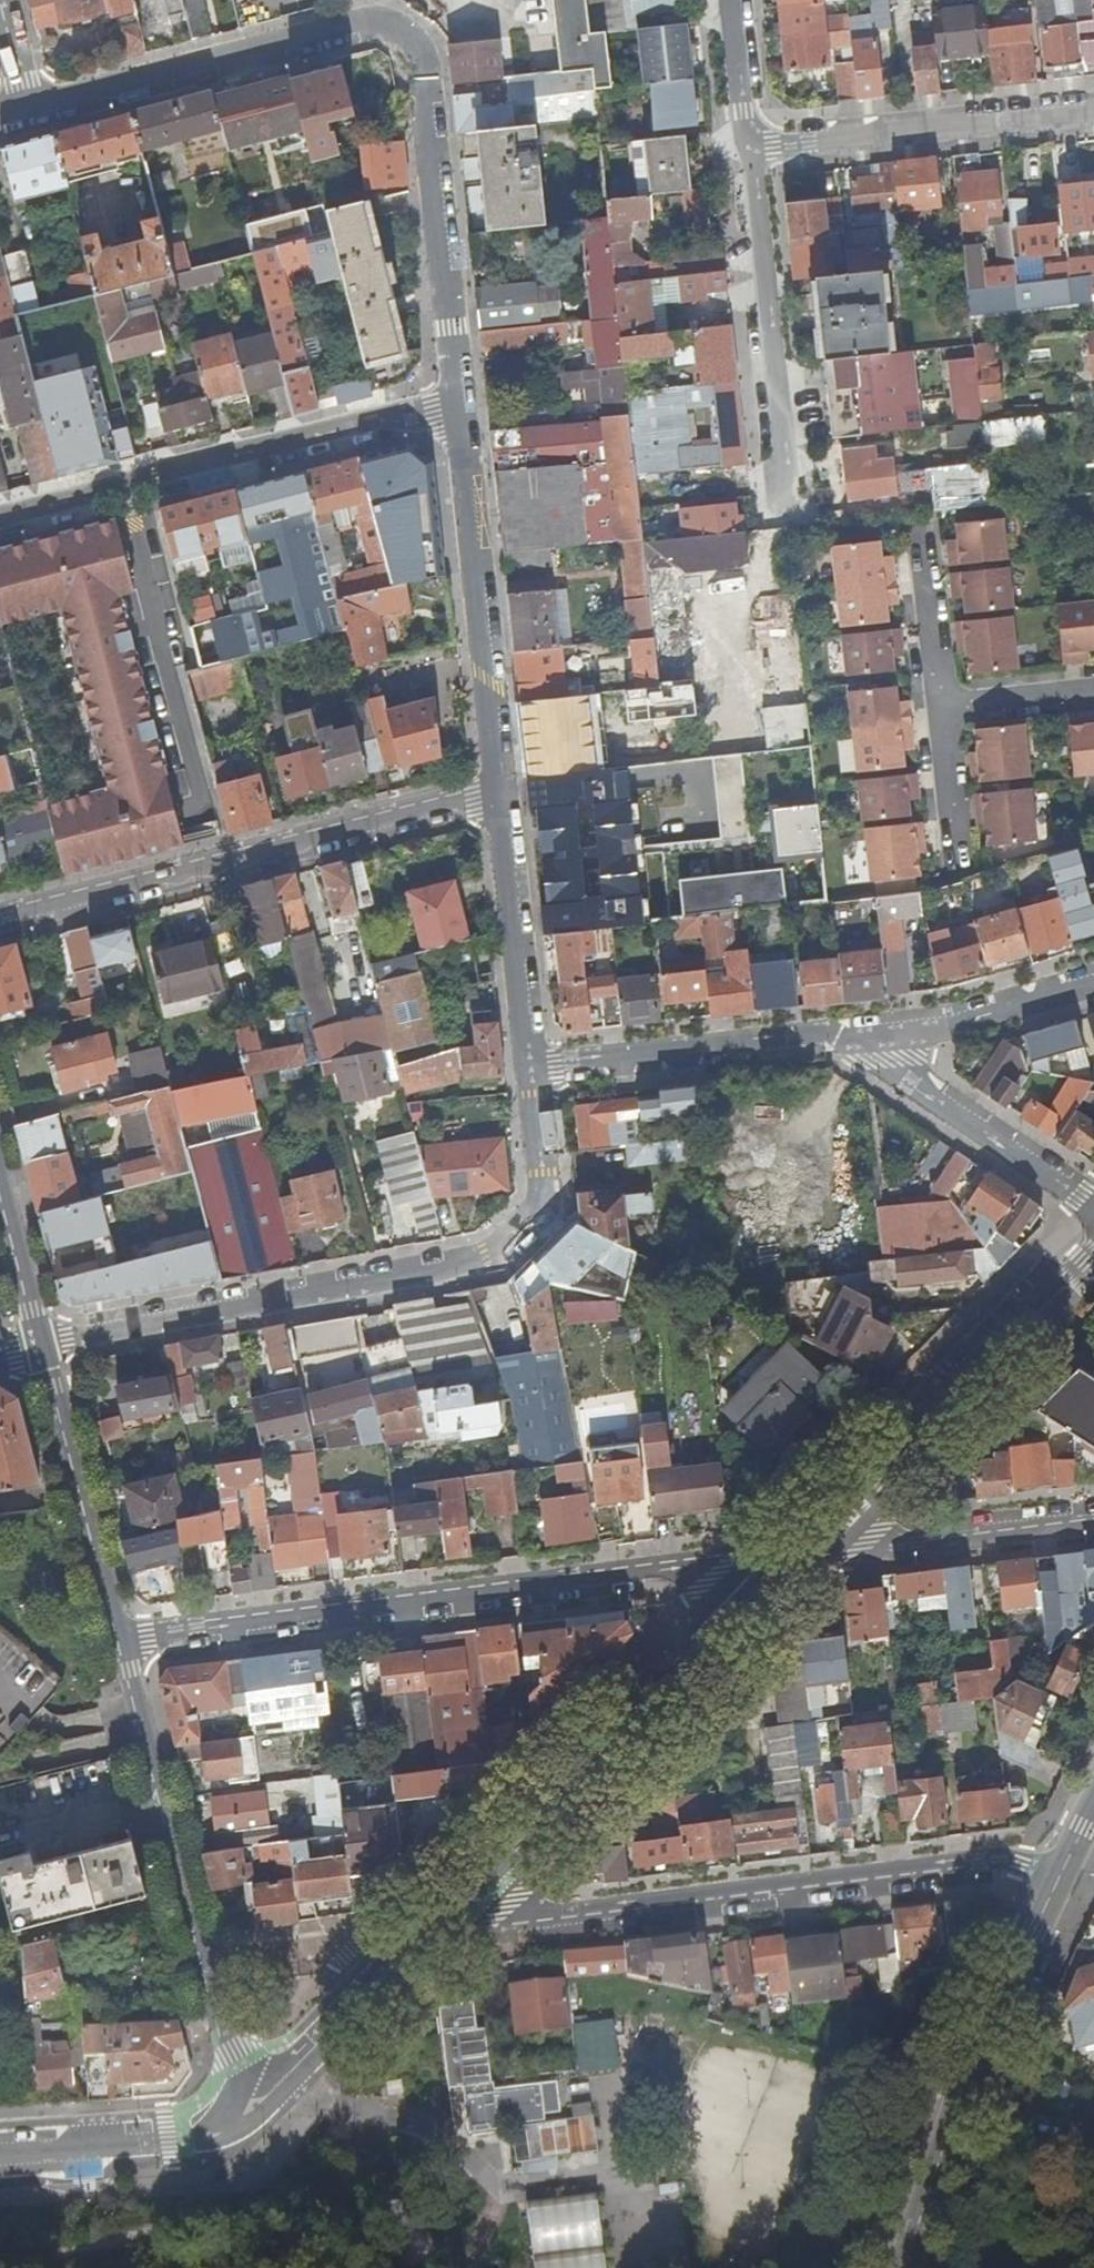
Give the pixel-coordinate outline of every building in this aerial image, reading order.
[(59,0),(27,0),(29,8),(59,0)] [(37,40),(44,39),(42,28),(109,9),(107,2),(115,0),(59,0),(29,8),(37,40)] [(181,0),(163,0),(167,16),(184,12),(181,0)] [(208,35),(199,0),(181,0),(184,12),(191,40),(208,35)] [(448,45),(452,85),(508,79),(533,77),(591,70),(593,91),(610,89),(605,34),(587,36),(584,0),(552,0),(558,60),(502,66),(500,41),(448,45)] [(587,36),(605,34),(623,32),(622,19),(621,0),(584,0),(587,36)] [(637,18),(678,11),(677,0),(621,0),(622,19),(637,18)] [(783,39),(795,37),(834,33),(832,16),(822,17),(821,3),(846,1),(845,0),(779,0),(783,39)] [(890,23),(888,0),(886,0),(869,2),(871,25),(890,23)] [(1093,75),(1093,38),(1090,0),(1034,0),(1037,29),(1040,28),(1045,66),(1054,66),(1056,79),(1093,75)] [(987,47),(987,44),(982,7),(930,13),(933,33),(935,56),(968,52),(967,49),(987,47)] [(838,32),(849,31),(847,15),(836,16),(838,32)] [(126,57),(143,52),(133,16),(116,21),(126,57)] [(637,18),(622,19),(623,32),(639,30),(637,18)] [(639,30),(644,85),(650,84),(689,80),(683,25),(639,30)] [(856,101),(881,99),(873,29),(849,31),(850,42),(856,101)] [(838,103),(856,101),(850,42),(849,31),(838,32),(834,33),(795,37),(783,39),(786,72),(828,68),(826,50),(842,48),(843,63),(834,65),(838,103)] [(917,95),(939,92),(935,56),(933,33),(911,36),(917,95)] [(991,86),(1034,82),(1028,40),(987,44),(987,47),(991,86)] [(385,93),(374,50),(337,60),(339,65),(349,103),(366,98),(368,104),(377,102),(375,96),(385,93)] [(352,115),(349,103),(339,65),(290,79),(306,142),(311,159),(338,152),(333,132),(329,133),(326,122),(352,115)] [(480,94),(454,97),(458,135),(476,133),(535,126),(596,120),(593,91),(591,70),(533,77),(508,79),(511,106),(481,110),(480,94)] [(306,142),(290,79),(211,99),(222,142),(223,147),(274,135),(277,149),(306,142)] [(689,80),(650,84),(655,131),(694,127),(689,80)] [(211,99),(209,93),(132,113),(141,150),(182,140),(187,158),(193,157),(192,149),(222,142),(211,99)] [(52,134),(68,194),(73,189),(76,183),(77,179),(117,168),(116,163),(137,158),(136,152),(141,150),(132,113),(52,134)] [(535,126),(476,133),(485,232),(545,226),(535,126)] [(0,147),(0,148),(14,201),(59,189),(62,196),(68,194),(52,134),(0,147)] [(683,136),(628,142),(635,198),(650,196),(688,192),(685,150),(683,136)] [(407,185),(402,141),(359,145),(362,168),(363,174),(364,188),(407,185)] [(221,261),(251,254),(244,226),(192,240),(170,156),(144,162),(158,218),(172,274),(173,273),(212,264),(221,261)] [(978,175),(976,156),(952,158),(956,191),(960,232),(984,229),(984,228),(981,202),(1000,200),(997,174),(978,175)] [(936,193),(933,160),(891,165),(896,210),(896,212),(938,207),(936,193)] [(896,210),(891,165),(881,166),(882,178),(849,181),(852,215),(874,213),(896,210)] [(573,168),(579,222),(581,222),(607,220),(605,202),(601,166),(573,168)] [(1077,186),(1058,188),(1063,234),(1093,230),(1093,185),(1077,186)] [(605,202),(607,220),(614,284),(627,283),(627,274),(625,256),(631,256),(629,241),(631,240),(629,221),(652,218),(650,196),(635,198),(605,202)] [(1025,199),(1007,201),(1008,208),(1013,259),(1056,254),(1053,227),(1026,229),(1025,199)] [(1001,209),(1000,200),(981,202),(984,228),(993,227),(994,221),(997,213),(1001,209)] [(373,249),(362,201),(324,210),(330,233),(340,271),(362,356),(371,392),(406,383),(420,362),(418,348),(397,353),(385,298),(391,296),(379,248),(373,249)] [(822,201),(784,205),(787,241),(827,236),(842,235),(839,201),(823,203),(822,201)] [(330,233),(324,210),(322,204),(243,224),(244,226),(251,254),(275,247),(330,233)] [(1035,211),(1037,224),(1061,220),(1059,207),(1035,211)] [(1013,259),(1008,208),(1001,209),(997,213),(994,221),(993,227),(998,272),(980,274),(977,245),(961,247),(963,263),(964,272),(966,290),(1016,286),(1014,271),(1013,259)] [(901,257),(896,216),(882,217),(886,253),(883,253),(883,258),(901,257)] [(886,253),(882,217),(877,217),(878,223),(875,224),(878,249),(879,264),(887,263),(901,262),(901,257),(883,258),(883,253),(886,253)] [(88,271),(94,295),(147,280),(172,274),(158,218),(141,223),(144,240),(99,252),(95,234),(79,238),(88,271)] [(607,220),(581,222),(592,323),(617,320),(614,284),(607,220)] [(340,271),(330,233),(275,247),(285,285),(340,271)] [(827,236),(787,241),(792,282),(814,280),(847,276),(846,266),(830,268),(827,236)] [(293,418),(317,411),(285,285),(275,247),(251,254),(272,335),(284,383),(293,418)] [(878,249),(844,252),(846,266),(847,276),(879,272),(888,271),(887,263),(879,264),(878,249)] [(666,272),(666,278),(676,277),(725,272),(722,255),(720,255),(719,250),(664,256),(666,272)] [(14,316),(38,309),(23,252),(0,257),(0,260),(14,316)] [(14,316),(0,260),(0,320),(14,316)] [(224,274),(221,261),(212,264),(215,276),(224,274)] [(1093,277),(1093,261),(1066,265),(1067,280),(1093,277)] [(888,271),(903,269),(901,262),(887,263),(888,271)] [(215,276),(212,264),(173,273),(177,288),(215,278),(215,276)] [(1016,286),(1067,280),(1066,265),(1014,271),(1016,286)] [(658,270),(627,274),(627,283),(662,278),(663,278),(666,278),(666,272),(659,273),(658,270)] [(51,306),(94,295),(88,271),(68,277),(71,289),(48,295),(51,306)] [(706,292),(726,290),(725,272),(676,277),(666,278),(663,278),(662,278),(627,283),(614,284),(617,320),(620,340),(651,337),(651,330),(648,298),(664,296),(664,304),(707,299),(706,292)] [(847,276),(814,280),(820,334),(823,362),(870,357),(888,355),(879,272),(847,276)] [(147,280),(151,295),(177,288),(173,273),(172,274),(147,280)] [(1067,280),(1016,286),(966,290),(972,346),(986,344),(984,318),(1092,308),(1092,307),(1093,307),(1093,277),(1067,280)] [(94,295),(111,359),(164,346),(151,295),(147,280),(94,295)] [(534,286),(474,291),(479,333),(539,327),(535,293),(534,286)] [(551,292),(535,293),(539,327),(554,326),(551,292)] [(109,465),(137,458),(111,359),(94,295),(51,306),(38,309),(14,316),(18,330),(20,336),(28,367),(81,353),(109,465)] [(18,330),(14,316),(0,320),(0,334),(18,330)] [(592,323),(582,323),(585,350),(597,349),(599,370),(622,368),(622,362),(620,340),(617,320),(592,323)] [(539,327),(479,333),(481,351),(568,342),(566,325),(554,326),(539,327)] [(730,328),(651,337),(620,340),(622,362),(674,356),(673,344),(690,342),(695,380),(686,381),(686,388),(712,385),(736,383),(730,328)] [(20,336),(18,330),(0,334),(0,340),(20,336)] [(205,396),(243,387),(233,345),(230,335),(192,345),(198,371),(205,396)] [(245,393),(284,383),(272,335),(233,345),(243,387),(245,393)] [(28,367),(20,336),(0,340),(0,386),(11,427),(18,425),(33,485),(57,479),(55,473),(28,367)] [(997,343),(986,344),(972,346),(978,400),(1001,398),(1005,397),(1003,377),(1002,369),(1000,369),(997,343)] [(978,400),(972,346),(961,347),(911,352),(920,430),(956,426),(980,423),(978,400)] [(597,349),(585,350),(587,372),(599,370),(597,349)] [(827,398),(831,439),(920,430),(911,352),(888,355),(870,357),(823,362),(827,398)] [(364,399),(373,396),(371,392),(362,356),(353,358),(364,399)] [(587,372),(576,372),(577,383),(598,381),(602,419),(628,416),(626,395),(622,368),(599,370),(587,372)] [(173,430),(211,420),(205,396),(198,371),(172,378),(174,386),(154,391),(164,432),(173,430)] [(661,391),(679,389),(678,378),(659,380),(661,391)] [(745,465),(736,383),(712,385),(714,406),(714,414),(708,415),(712,448),(689,450),(691,471),(697,470),(745,465)] [(626,395),(628,416),(635,478),(643,477),(691,471),(689,450),(685,409),(714,406),(712,385),(686,388),(679,389),(661,391),(626,395)] [(280,387),(270,389),(278,420),(288,417),(280,387)] [(980,423),(1003,421),(1001,398),(978,400),(980,423)] [(539,409),(487,414),(489,432),(542,426),(540,413),(539,409)] [(559,410),(540,413),(542,426),(561,424),(559,410)] [(542,426),(489,432),(492,460),(502,554),(552,549),(620,542),(641,540),(638,511),(635,478),(628,416),(602,419),(561,424),(542,426)] [(1044,437),(1041,417),(1003,421),(980,423),(982,438),(983,448),(1044,442),(1044,437)] [(1046,436),(1061,435),(1059,417),(1044,419),(1046,436)] [(980,423),(956,426),(958,440),(982,438),(980,423)] [(380,429),(351,438),(355,452),(384,444),(380,429)] [(169,450),(177,448),(173,430),(164,432),(169,450)] [(409,583),(443,575),(435,503),(431,461),(411,444),(356,457),(392,586),(409,583)] [(930,494),(932,512),(989,506),(984,465),(891,475),(890,461),(875,462),(873,448),(840,451),(846,502),(930,494)] [(392,586),(356,457),(303,471),(336,598),(392,586)] [(749,499),(745,465),(697,470),(699,492),(708,490),(723,489),(724,501),(749,499)] [(57,479),(83,472),(81,466),(55,473),(57,479)] [(635,478),(638,511),(709,502),(708,490),(699,492),(697,470),(691,471),(643,477),(635,478)] [(336,598),(303,471),(232,489),(243,530),(247,529),(268,607),(229,617),(229,616),(189,627),(190,630),(199,668),(344,629),(336,598)] [(1031,501),(1042,500),(1040,486),(1029,487),(1031,501)] [(243,530),(232,489),(159,508),(176,574),(206,566),(203,554),(213,551),(212,546),(245,538),(243,530)] [(723,489),(708,490),(709,502),(724,501),(723,489)] [(683,539),(741,532),(739,517),(734,517),(732,506),(691,510),(692,523),(698,523),(699,525),(681,527),(683,539)] [(115,519),(46,537),(0,549),(0,626),(61,610),(107,788),(45,805),(47,810),(53,834),(64,875),(174,848),(183,845),(152,727),(128,638),(117,594),(132,590),(115,519)] [(958,548),(945,549),(947,568),(1005,562),(1001,519),(956,524),(957,542),(958,548)] [(683,539),(642,544),(652,639),(658,689),(637,691),(624,693),(598,695),(601,727),(695,716),(679,575),(745,567),(741,532),(683,539)] [(641,540),(620,542),(627,605),(628,615),(630,633),(631,641),(652,639),(642,544),(641,540)] [(880,566),(878,559),(877,543),(831,548),(836,590),(840,628),(886,624),(885,607),(884,600),(895,599),(891,566),(880,566)] [(552,549),(502,554),(504,571),(553,566),(552,549)] [(890,558),(878,559),(880,566),(891,566),(890,558)] [(962,592),(963,599),(964,615),(1010,610),(1006,569),(947,575),(949,592),(962,592)] [(549,574),(505,578),(513,648),(513,654),(568,648),(572,647),(572,640),(570,640),(556,641),(549,574)] [(414,609),(409,583),(392,586),(336,598),(344,629),(345,631),(346,631),(357,668),(390,659),(383,614),(414,609)] [(949,600),(963,599),(962,592),(949,592),(949,600)] [(797,637),(792,595),(783,596),(750,600),(766,752),(808,747),(802,687),(797,637)] [(884,600),(885,607),(895,606),(895,599),(884,600)] [(1080,663),(1079,652),(1085,651),(1093,650),(1093,604),(1056,608),(1061,665),(1080,663)] [(963,641),(964,652),(966,676),(1015,670),(1009,617),(953,624),(955,642),(963,641)] [(889,648),(900,648),(898,630),(841,636),(845,677),(891,672),(890,656),(889,648)] [(569,635),(570,640),(572,640),(572,647),(617,643),(631,641),(630,633),(608,635),(608,632),(569,635)] [(652,639),(631,641),(635,674),(636,679),(637,691),(658,689),(652,639)] [(955,653),(964,652),(963,641),(955,642),(955,653)] [(568,648),(513,654),(519,703),(566,699),(565,690),(562,655),(568,655),(568,648)] [(215,684),(244,677),(239,659),(200,670),(185,674),(187,683),(192,682),(213,676),(215,684)] [(13,686),(9,671),(0,673),(0,689),(13,686)] [(210,769),(215,768),(192,682),(187,683),(210,769)] [(592,687),(593,696),(598,695),(624,693),(623,684),(592,687)] [(30,748),(13,686),(0,689),(0,756),(30,748)] [(580,697),(592,696),(593,696),(592,687),(579,688),(580,697)] [(895,710),(895,703),(893,687),(848,692),(855,772),(901,768),(900,751),(900,745),(911,743),(907,710),(895,710)] [(566,699),(519,703),(522,736),(596,727),(592,696),(580,697),(566,699)] [(365,702),(382,765),(397,762),(399,768),(439,757),(434,699),(386,712),(382,697),(365,702)] [(366,773),(383,768),(382,765),(365,702),(364,699),(349,703),(354,722),(352,723),(354,728),(332,734),(326,713),(312,717),(314,728),(329,784),(366,774),(366,773)] [(906,702),(895,703),(895,710),(907,710),(906,702)] [(1085,720),(1086,728),(1093,727),(1093,719),(1085,720)] [(1085,720),(1067,722),(1072,780),(1093,777),(1093,727),(1086,728),(1085,720)] [(978,767),(970,768),(972,786),(1028,780),(1022,727),(974,732),(976,754),(978,767)] [(288,798),(329,787),(329,784),(314,728),(292,734),(296,748),(313,744),(314,750),(278,759),(288,798)] [(900,745),(900,751),(911,750),(911,743),(900,745)] [(769,781),(770,792),(772,812),(815,807),(812,782),(808,747),(766,752),(761,753),(764,782),(769,781)] [(39,782),(30,748),(0,756),(0,792),(39,782)] [(667,764),(672,802),(731,796),(770,792),(769,781),(764,782),(761,753),(667,764)] [(969,755),(970,768),(978,767),(976,754),(969,755)] [(228,834),(269,823),(257,777),(254,778),(249,759),(215,768),(210,769),(226,828),(228,834)] [(636,851),(621,852),(622,862),(678,856),(672,802),(667,764),(627,768),(636,851)] [(627,768),(534,779),(535,791),(544,862),(621,852),(636,851),(627,768)] [(905,794),(916,793),(914,774),(856,780),(861,821),(908,816),(906,800),(905,794)] [(19,818),(47,810),(45,805),(39,782),(0,792),(0,817),(18,813),(19,818)] [(983,814),(984,826),(986,848),(1034,842),(1029,790),(973,796),(975,814),(983,814)] [(818,833),(815,807),(772,812),(777,858),(787,857),(821,852),(818,833)] [(26,842),(53,834),(47,810),(19,818),(26,842)] [(976,826),(984,826),(983,814),(975,814),(975,822),(976,826)] [(16,826),(14,819),(6,821),(8,828),(16,826)] [(913,841),(921,840),(919,822),(862,828),(868,881),(916,876),(914,853),(913,841)] [(922,852),(921,840),(913,841),(914,853),(922,852)] [(1050,856),(1073,940),(1093,935),(1093,902),(1090,903),(1078,848),(1050,856)] [(799,861),(821,858),(821,852),(787,857),(777,858),(777,863),(799,861)] [(647,887),(647,889),(651,923),(677,920),(677,922),(685,921),(699,919),(719,917),(756,912),(782,909),(826,904),(821,858),(799,861),(800,869),(778,872),(647,887)] [(344,867),(343,861),(318,867),(331,919),(327,919),(331,936),(360,928),(355,909),(344,867)] [(777,863),(778,872),(800,869),(799,861),(777,863)] [(371,905),(360,863),(344,867),(355,909),(371,905)] [(998,893),(1008,890),(1002,869),(991,873),(998,893)] [(378,1052),(383,1051),(391,1050),(384,1022),(348,1033),(344,1031),(342,1024),(334,1026),(310,933),(308,934),(293,874),(270,879),(286,939),(304,1007),(313,1043),(319,1064),(332,1062),(378,1052)] [(256,946),(286,939),(270,879),(241,887),(256,946)] [(960,881),(952,884),(957,901),(965,898),(960,881)] [(421,952),(466,940),(451,882),(397,896),(402,916),(411,914),(421,952)] [(647,889),(594,895),(598,931),(610,930),(651,925),(651,923),(647,889)] [(1015,914),(1028,955),(1070,942),(1058,902),(1054,890),(1046,892),(1049,903),(1015,914)] [(879,941),(886,997),(908,995),(899,920),(922,917),(919,893),(875,898),(876,915),(879,941)] [(544,900),(548,937),(594,931),(598,931),(594,895),(544,900)] [(875,898),(830,903),(835,944),(843,943),(840,920),(876,915),(875,898)] [(782,909),(756,912),(761,951),(761,957),(786,954),(782,909)] [(979,945),(986,967),(1028,955),(1015,914),(1014,912),(972,924),(979,945)] [(707,999),(709,1018),(753,1013),(747,952),(725,955),(719,917),(699,919),(701,936),(703,959),(725,957),(726,965),(727,976),(705,978),(707,999)] [(227,919),(207,924),(211,941),(215,956),(235,952),(227,919)] [(679,939),(701,936),(699,919),(685,921),(677,922),(679,939)] [(63,1002),(67,1022),(107,1013),(96,968),(88,939),(85,928),(64,934),(81,998),(63,1002)] [(88,939),(96,968),(135,958),(128,928),(88,939)] [(931,959),(938,981),(982,968),(976,946),(970,948),(965,932),(959,929),(947,933),(947,931),(929,936),(933,958),(931,959)] [(548,937),(543,937),(545,953),(556,952),(560,986),(586,983),(583,957),(597,956),(594,931),(548,937)] [(215,956),(211,941),(151,956),(163,1004),(224,989),(215,956)] [(837,962),(842,1003),(886,997),(879,941),(847,944),(848,957),(837,958),(837,962)] [(12,1009),(28,1005),(14,946),(0,950),(0,1012),(12,1009)] [(437,1041),(415,953),(370,965),(378,999),(384,1022),(391,1050),(392,1052),(437,1041)] [(751,968),(757,1013),(792,1009),(790,986),(796,985),(794,970),(788,971),(786,958),(774,959),(774,965),(751,968)] [(659,965),(664,1004),(707,999),(705,978),(704,968),(703,959),(659,965)] [(798,967),(803,1007),(842,1003),(837,962),(821,964),(814,965),(798,967)] [(704,968),(705,978),(727,976),(726,965),(704,968)] [(653,978),(616,982),(622,1029),(659,1024),(653,978)] [(586,983),(560,986),(565,1035),(591,1033),(588,1000),(600,999),(603,1031),(622,1029),(616,982),(616,979),(604,981),(586,983)] [(130,1007),(147,1003),(144,993),(127,997),(130,1007)] [(370,1017),(342,1024),(344,1031),(348,1033),(384,1022),(378,999),(367,1002),(370,1017)] [(295,1047),(313,1043),(304,1007),(285,1011),(290,1032),(292,1031),(295,1047)] [(0,1012),(0,1020),(13,1017),(12,1009),(0,1012)] [(503,1076),(496,1009),(470,1012),(474,1046),(458,1048),(459,1052),(462,1080),(503,1076)] [(232,1022),(241,1058),(244,1057),(246,1049),(239,1021),(232,1022)] [(1092,1083),(1088,1067),(1075,1021),(1020,1037),(1030,1071),(1048,1075),(1043,1060),(1059,1055),(1065,1078),(1070,1079),(1092,1083)] [(277,1050),(295,1047),(292,1031),(290,1032),(274,1035),(277,1050)] [(112,1062),(105,1036),(51,1050),(62,1092),(86,1086),(84,1080),(102,1075),(99,1065),(112,1062)] [(974,1086),(1007,1108),(1026,1078),(1022,1075),(1026,1069),(1019,1052),(1003,1042),(974,1086)] [(262,1075),(319,1064),(313,1043),(295,1047),(277,1050),(244,1057),(241,1058),(246,1078),(262,1075)] [(127,1056),(138,1095),(169,1087),(166,1075),(159,1047),(127,1056)] [(395,1063),(392,1052),(391,1050),(383,1051),(387,1065),(395,1063)] [(378,1052),(332,1062),(343,1102),(389,1092),(378,1052)] [(462,1080),(459,1052),(396,1066),(403,1096),(462,1080)] [(171,1093),(189,1089),(184,1071),(166,1075),(169,1087),(171,1093)] [(267,1094),(262,1075),(246,1078),(252,1098),(267,1094)] [(1056,1139),(1074,1112),(1076,1108),(1087,1092),(1092,1083),(1070,1079),(1048,1112),(1032,1101),(1022,1117),(1056,1139)] [(694,1086),(636,1092),(637,1100),(641,1144),(699,1137),(694,1086)] [(169,1087),(138,1095),(13,1127),(35,1213),(39,1211),(191,1172),(185,1149),(180,1127),(171,1093),(169,1087)] [(1087,1092),(1076,1108),(1093,1109),(1093,1092),(1087,1092)] [(619,1144),(619,1147),(624,1146),(641,1144),(637,1100),(575,1108),(580,1149),(619,1144)] [(408,1111),(421,1108),(420,1102),(405,1103),(408,1111)] [(180,1127),(185,1149),(260,1129),(256,1112),(180,1127)] [(1076,1153),(1080,1148),(1088,1153),(1093,1144),(1093,1125),(1074,1112),(1056,1139),(1076,1153)] [(95,1133),(111,1129),(109,1120),(93,1123),(95,1133)] [(220,1281),(296,1267),(287,1232),(278,1200),(260,1129),(185,1149),(191,1172),(220,1281)] [(418,1150),(413,1131),(377,1141),(394,1205),(430,1196),(418,1150)] [(811,1138),(815,1180),(843,1176),(839,1135),(811,1138)] [(641,1144),(624,1146),(626,1166),(702,1156),(699,1137),(641,1144)] [(802,1181),(815,1180),(811,1138),(797,1140),(802,1181)] [(430,1196),(430,1197),(505,1189),(500,1141),(418,1150),(430,1196)] [(970,1163),(957,1154),(936,1184),(937,1191),(946,1198),(970,1163)] [(278,1200),(287,1232),(341,1219),(331,1174),(291,1184),(294,1197),(278,1200)] [(960,1217),(983,1248),(1019,1196),(989,1175),(969,1205),(968,1205),(963,1211),(960,1217)] [(580,1225),(625,1248),(622,1217),(650,1214),(648,1193),(592,1199),(592,1191),(577,1193),(580,1225)] [(983,1248),(999,1269),(1009,1258),(1004,1253),(1022,1225),(1035,1206),(1019,1196),(983,1248)] [(884,1260),(895,1259),(929,1255),(929,1253),(949,1251),(944,1207),(939,1207),(938,1204),(896,1209),(900,1242),(882,1244),(884,1260)] [(1028,1229),(1041,1210),(1035,1206),(1022,1225),(1028,1229)] [(617,1301),(624,1302),(636,1253),(625,1248),(580,1225),(574,1222),(514,1280),(521,1305),(524,1303),(549,1287),(568,1291),(589,1268),(604,1274),(599,1297),(617,1301)] [(975,1275),(983,1285),(999,1269),(983,1248),(948,1252),(929,1255),(895,1259),(896,1281),(938,1276),(938,1279),(975,1275)] [(884,1260),(881,1261),(864,1263),(867,1284),(896,1281),(895,1259),(884,1260)] [(707,1280),(708,1291),(718,1296),(716,1280),(707,1280)] [(783,1283),(786,1315),(813,1312),(809,1280),(783,1283)] [(814,1346),(861,1370),(885,1326),(870,1318),(868,1299),(845,1286),(814,1346)] [(521,1471),(534,1469),(582,1463),(549,1287),(524,1303),(533,1354),(495,1360),(511,1401),(521,1471)] [(474,1304),(469,1290),(459,1292),(462,1307),(466,1306),(474,1304)] [(462,1307),(459,1292),(446,1295),(448,1306),(420,1311),(418,1301),(392,1306),(402,1341),(414,1380),(429,1436),(478,1431),(479,1438),(495,1437),(494,1429),(501,1428),(497,1402),(474,1406),(472,1389),(468,1386),(434,1392),(432,1383),(486,1374),(489,1367),(466,1306),(462,1307)] [(619,1319),(617,1301),(566,1309),(569,1328),(619,1319)] [(285,1329),(294,1365),(295,1368),(297,1378),(364,1367),(359,1350),(353,1327),(350,1317),(285,1329)] [(284,1323),(262,1327),(272,1370),(294,1365),(285,1329),(284,1323)] [(359,1350),(366,1349),(360,1325),(353,1327),(359,1350)] [(222,1361),(218,1335),(163,1345),(170,1374),(178,1407),(188,1405),(192,1404),(188,1375),(185,1375),(184,1367),(222,1361)] [(367,1380),(384,1443),(430,1438),(429,1436),(414,1380),(402,1341),(366,1349),(359,1350),(364,1367),(367,1380)] [(823,1383),(786,1347),(726,1410),(743,1426),(739,1430),(751,1442),(753,1440),(767,1452),(786,1432),(788,1434),(807,1414),(801,1408),(823,1383)] [(248,1388),(243,1363),(226,1366),(229,1380),(228,1380),(230,1392),(248,1388)] [(297,1378),(295,1368),(285,1370),(290,1391),(274,1394),(285,1440),(295,1438),(298,1454),(315,1452),(311,1439),(297,1378)] [(1078,1370),(1045,1401),(1037,1409),(1025,1417),(1021,1446),(1009,1448),(1015,1488),(1049,1484),(1050,1490),(1073,1487),(1073,1461),(1048,1464),(1044,1443),(1048,1419),(1093,1449),(1093,1380),(1078,1370)] [(178,1407),(170,1374),(117,1385),(124,1419),(178,1407)] [(311,1439),(315,1452),(384,1443),(367,1380),(307,1396),(314,1423),(349,1414),(351,1420),(355,1419),(360,1437),(346,1439),(344,1430),(326,1432),(327,1438),(311,1439)] [(37,1485),(23,1428),(15,1400),(0,1390),(0,1490),(37,1485)] [(274,1394),(250,1399),(263,1458),(273,1457),(270,1442),(285,1440),(274,1394)] [(192,1422),(188,1405),(178,1407),(183,1424),(192,1422)] [(118,1417),(99,1421),(104,1440),(123,1435),(118,1417)] [(639,1430),(650,1515),(725,1506),(720,1466),(667,1473),(665,1455),(666,1455),(665,1441),(664,1441),(661,1427),(639,1430)] [(978,1500),(1012,1495),(1005,1445),(1009,1439),(995,1434),(979,1450),(986,1458),(993,1457),(993,1461),(978,1463),(974,1470),(978,1500)] [(593,1504),(615,1501),(643,1498),(635,1441),(586,1447),(593,1504)] [(170,1453),(173,1468),(193,1466),(190,1451),(170,1453)] [(260,1458),(258,1458),(270,1550),(271,1556),(273,1567),(327,1560),(319,1490),(315,1452),(298,1454),(287,1455),(295,1515),(280,1517),(280,1516),(268,1518),(260,1458)] [(258,1458),(214,1463),(220,1510),(224,1534),(239,1531),(233,1486),(246,1484),(251,1529),(258,1528),(260,1551),(270,1550),(258,1458)] [(512,1472),(513,1482),(535,1480),(534,1469),(521,1471),(512,1472)] [(441,1530),(444,1554),(468,1550),(462,1494),(488,1491),(489,1501),(485,1501),(487,1518),(517,1515),(513,1482),(512,1472),(435,1482),(441,1530)] [(173,1475),(108,1491),(119,1534),(176,1521),(184,1519),(173,1475)] [(395,1531),(395,1535),(441,1530),(435,1482),(421,1485),(423,1506),(392,1510),(393,1512),(395,1531)] [(319,1490),(327,1560),(387,1552),(385,1532),(395,1531),(393,1512),(338,1518),(337,1511),(334,1488),(319,1490)] [(546,1546),(595,1539),(591,1512),(589,1504),(588,1496),(540,1502),(543,1519),(544,1527),(546,1546)] [(591,1512),(616,1508),(615,1501),(593,1504),(589,1504),(591,1512)] [(338,1518),(393,1512),(392,1510),(391,1504),(337,1511),(338,1518)] [(595,1539),(596,1544),(622,1540),(616,1508),(591,1512),(595,1539)] [(220,1510),(184,1519),(176,1521),(180,1545),(205,1541),(209,1577),(229,1575),(227,1562),(224,1534),(220,1510)] [(163,1554),(170,1603),(187,1601),(181,1552),(163,1554)] [(1065,1643),(1093,1621),(1093,1552),(1054,1557),(1056,1574),(1060,1602),(1065,1643)] [(229,1575),(231,1595),(276,1590),(273,1567),(271,1556),(252,1558),(248,1570),(241,1571),(239,1560),(227,1562),(229,1575)] [(1038,1607),(1032,1560),(998,1564),(1002,1600),(1003,1611),(1038,1607)] [(1002,1600),(998,1564),(983,1566),(987,1602),(1002,1600)] [(968,1568),(943,1571),(947,1608),(950,1631),(976,1628),(968,1568)] [(943,1571),(895,1577),(898,1601),(918,1598),(919,1612),(947,1608),(943,1571)] [(1043,1604),(1060,1602),(1056,1574),(1040,1576),(1043,1604)] [(895,1577),(882,1579),(883,1591),(885,1610),(899,1608),(898,1601),(895,1577)] [(885,1610),(883,1591),(846,1596),(851,1640),(867,1638),(889,1635),(885,1610)] [(1054,1651),(1065,1643),(1060,1602),(1043,1604),(1046,1631),(1052,1630),(1054,1651)] [(528,1695),(533,1732),(596,1668),(628,1634),(623,1623),(622,1613),(519,1626),(524,1670),(540,1667),(541,1677),(539,1678),(539,1682),(540,1682),(528,1695)] [(817,1643),(800,1645),(802,1666),(803,1673),(813,1672),(846,1667),(841,1620),(815,1624),(817,1643)] [(1086,1653),(1093,1657),(1093,1621),(1065,1643),(1086,1653)] [(513,1626),(474,1631),(480,1679),(486,1678),(519,1674),(513,1626)] [(474,1631),(460,1633),(462,1649),(468,1693),(481,1691),(480,1679),(474,1631)] [(460,1633),(419,1638),(421,1654),(462,1649),(460,1633)] [(596,1668),(604,1675),(636,1642),(628,1634),(596,1668)] [(889,1635),(867,1638),(869,1652),(890,1650),(889,1635)] [(17,1731),(42,1702),(56,1686),(0,1637),(0,1750),(17,1731)] [(959,1703),(993,1699),(1012,1684),(1008,1647),(1007,1641),(996,1642),(997,1653),(992,1654),(994,1671),(956,1675),(959,1703)] [(1012,1684),(1017,1680),(1022,1676),(1018,1646),(1008,1647),(1012,1684)] [(1093,1671),(1093,1657),(1086,1653),(1084,1656),(1065,1647),(1045,1687),(1065,1696),(1080,1666),(1088,1670),(1089,1668),(1093,1671)] [(462,1649),(421,1654),(425,1690),(435,1770),(446,1769),(491,1763),(487,1730),(483,1701),(481,1691),(468,1693),(462,1649)] [(320,1651),(241,1661),(247,1706),(250,1736),(330,1727),(320,1651)] [(382,1653),(376,1654),(381,1695),(425,1690),(421,1654),(383,1659),(382,1653)] [(247,1706),(241,1661),(168,1670),(158,1683),(174,1745),(200,1742),(196,1713),(247,1706)] [(778,1727),(794,1725),(809,1723),(806,1697),(803,1673),(802,1666),(772,1670),(778,1727)] [(813,1672),(803,1673),(806,1697),(816,1696),(813,1672)] [(481,1691),(483,1701),(489,1700),(486,1678),(480,1679),(481,1691)] [(1038,1703),(1043,1693),(1017,1680),(1012,1684),(993,1699),(996,1725),(997,1731),(1020,1741),(1029,1723),(1038,1727),(1048,1708),(1038,1703)] [(917,1707),(917,1709),(922,1708),(938,1706),(935,1686),(915,1689),(916,1702),(911,1702),(912,1708),(917,1707)] [(425,1690),(381,1695),(391,1776),(435,1770),(425,1690)] [(957,1704),(961,1729),(996,1725),(993,1699),(959,1703),(957,1704)] [(834,1706),(836,1719),(837,1719),(852,1717),(851,1704),(834,1706)] [(940,1706),(943,1732),(961,1729),(957,1704),(940,1706)] [(938,1706),(922,1708),(925,1734),(943,1732),(940,1706),(938,1706)] [(891,1800),(898,1799),(896,1786),(891,1745),(888,1723),(839,1730),(839,1734),(841,1745),(847,1800),(858,1799),(855,1769),(883,1765),(886,1794),(891,1794),(891,1800)] [(733,1820),(738,1860),(749,1858),(749,1853),(766,1851),(767,1856),(780,1854),(780,1849),(798,1846),(794,1813),(805,1812),(794,1725),(778,1727),(766,1728),(774,1798),(776,1799),(777,1815),(733,1820)] [(502,1761),(502,1762),(514,1761),(510,1727),(487,1730),(491,1763),(496,1762),(502,1761)] [(1029,1771),(1039,1750),(1020,1741),(997,1731),(1000,1757),(1029,1771)] [(841,1745),(839,1734),(829,1736),(830,1747),(841,1745)] [(200,1742),(174,1745),(178,1762),(202,1759),(205,1779),(229,1776),(229,1782),(256,1779),(250,1736),(200,1742)] [(891,1745),(896,1786),(899,1786),(903,1816),(918,1814),(919,1826),(945,1823),(939,1780),(908,1784),(906,1767),(918,1766),(914,1742),(891,1745)] [(491,1763),(446,1769),(449,1791),(481,1786),(496,1771),(496,1762),(491,1763)] [(336,1776),(334,1765),(311,1769),(312,1779),(336,1776)] [(435,1770),(391,1776),(398,1832),(414,1830),(411,1799),(449,1794),(449,1791),(446,1769),(435,1770)] [(1007,1810),(1004,1790),(1002,1771),(987,1772),(989,1791),(973,1793),(971,1776),(958,1777),(955,1784),(960,1821),(1007,1815),(1007,1810)] [(312,1779),(308,1779),(314,1838),(344,1835),(337,1783),(336,1776),(312,1779)] [(391,1776),(337,1783),(344,1835),(348,1873),(366,1871),(399,1837),(398,1832),(391,1776)] [(263,1780),(263,1793),(303,1793),(303,1780),(263,1780)] [(833,1785),(814,1788),(818,1822),(837,1820),(833,1785)] [(1018,1788),(1004,1790),(1007,1810),(1017,1809),(1023,1803),(1021,1792),(1018,1788)] [(673,1799),(673,1800),(678,1829),(685,1828),(688,1860),(731,1855),(727,1822),(718,1824),(714,1793),(673,1799)] [(219,1799),(223,1833),(235,1832),(268,1828),(263,1794),(219,1799)] [(637,1866),(683,1861),(678,1829),(673,1800),(657,1802),(663,1840),(634,1844),(637,1866)] [(798,1846),(809,1845),(805,1812),(794,1813),(798,1846)] [(882,1816),(886,1847),(904,1845),(900,1814),(882,1816)] [(600,1872),(601,1883),(629,1880),(622,1825),(614,1826),(617,1845),(580,1849),(575,1855),(578,1866),(585,1865),(586,1874),(600,1872)] [(237,1848),(280,1843),(277,1827),(268,1828),(235,1832),(237,1848)] [(844,1841),(852,1840),(851,1828),(843,1829),(844,1841)] [(223,1833),(198,1837),(201,1849),(212,1848),(213,1851),(237,1848),(235,1832),(223,1833)] [(344,1835),(314,1838),(288,1841),(299,1922),(316,1919),(313,1902),(351,1898),(348,1873),(344,1835)] [(12,1928),(119,1901),(124,1920),(148,1914),(128,1839),(20,1868),(16,1856),(0,1860),(0,1879),(12,1928)] [(255,1911),(256,1917),(250,1917),(251,1928),(299,1922),(288,1841),(280,1843),(237,1848),(213,1851),(202,1852),(211,1890),(246,1882),(249,1911),(255,1911)] [(971,1923),(969,1903),(944,1906),(950,1967),(963,1940),(970,1926),(971,1923)] [(932,1908),(891,1913),(892,1926),(897,1974),(919,1972),(917,1951),(936,1948),(932,1908)] [(245,1928),(251,1928),(250,1917),(249,1911),(243,1912),(245,1928)] [(1078,1949),(1089,1953),(1093,1942),(1093,1915),(1078,1949)] [(897,1974),(892,1926),(879,1928),(879,1930),(843,1934),(846,1963),(858,1961),(858,1967),(865,1966),(865,1960),(878,1959),(882,1994),(899,1991),(897,1974)] [(974,1928),(970,1926),(963,1940),(967,1942),(974,1928)] [(624,1947),(624,1949),(625,1973),(625,1976),(646,1981),(648,1972),(664,1972),(665,1985),(683,1990),(683,1982),(689,1984),(700,1984),(701,1994),(710,1996),(702,1937),(624,1947)] [(842,1981),(838,1941),(783,1950),(781,1939),(749,1944),(753,1976),(765,1975),(768,1997),(789,1995),(789,2004),(844,1996),(842,1981)] [(18,1948),(23,2005),(63,1995),(49,1940),(18,1948)] [(732,2028),(757,2034),(757,2027),(754,2006),(754,2004),(752,2005),(745,1945),(733,1946),(732,1940),(721,1941),(725,1970),(720,1971),(722,1986),(727,1986),(732,2028)] [(624,1949),(563,1954),(565,1978),(618,1974),(625,1973),(624,1949)] [(1078,1949),(1058,1991),(1069,1996),(1089,1953),(1078,1949)] [(1089,1953),(1069,1996),(1062,2011),(1069,2009),(1077,2044),(1093,2040),(1093,1954),(1089,1953)] [(939,1986),(952,1984),(950,1967),(937,1969),(939,1986)] [(899,1991),(900,1993),(921,1990),(919,1972),(897,1974),(899,1991)] [(844,1996),(845,2003),(860,2001),(858,1979),(842,1981),(844,1996)] [(559,1984),(510,1990),(516,2037),(565,2031),(559,1984)] [(83,2057),(86,2104),(112,2102),(112,2087),(130,2086),(131,2101),(174,2098),(191,2075),(178,2028),(95,2032),(90,1988),(78,1991),(81,2023),(83,2057)] [(26,2047),(29,2092),(47,2091),(73,2089),(70,2058),(65,2047),(45,2049),(46,2059),(39,2059),(38,2027),(69,2024),(81,2023),(78,1991),(63,1995),(23,2005),(25,2041),(26,2047)] [(439,2006),(448,2088),(463,2086),(468,2133),(498,2130),(498,2125),(544,2120),(544,2113),(560,2112),(557,2081),(493,2088),(493,2082),(491,2083),(484,2029),(476,2030),(472,2002),(439,2006)] [(761,2005),(754,2006),(757,2027),(764,2027),(761,2005)] [(71,2057),(83,2057),(81,2023),(69,2024),(71,2057)] [(581,2063),(597,2061),(592,2031),(576,2033),(581,2063)] [(572,2065),(573,2072),(574,2079),(613,2073),(610,2059),(597,2061),(581,2063),(572,2065)] [(589,2121),(506,2133),(512,2169),(594,2157),(589,2121)] [(1072,2126),(1066,2148),(1093,2156),(1093,2132),(1072,2126)] [(525,2203),(534,2267),(606,2267),(597,2194),(525,2203)]
